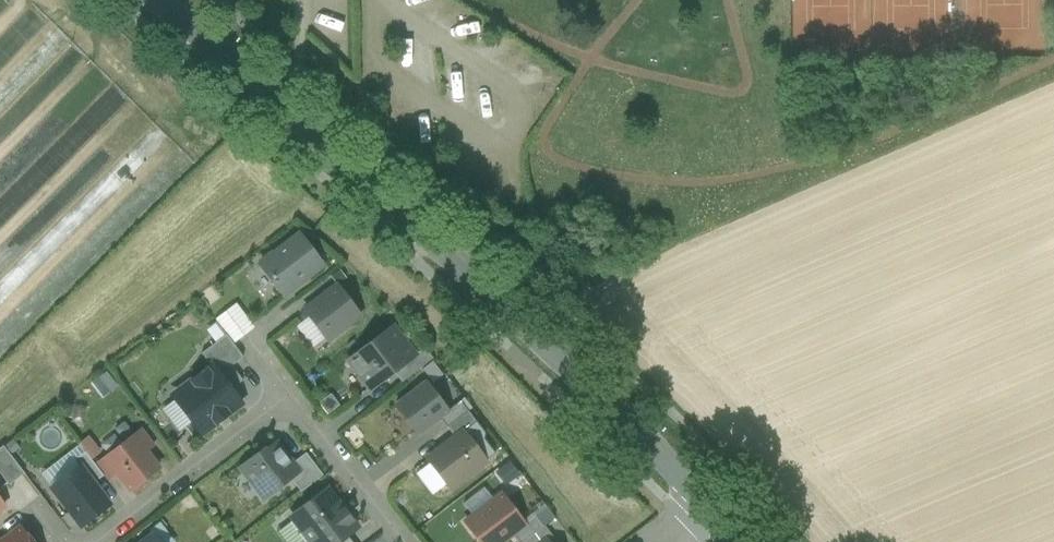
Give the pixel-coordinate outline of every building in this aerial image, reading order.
[(299,235),(273,255),(271,253),(260,262),(262,264),(260,266),(282,295),(322,264),(299,235)] [(360,315),(338,285),(304,312),(326,341),(360,315)] [(392,327),(348,360),(371,389),(394,372),(414,356),(392,327)] [(226,335),(201,354),(211,366),(212,366),(230,390),(242,381),(231,366),(243,357),(226,335)] [(424,348),(414,356),(394,372),(402,382),(432,358),(424,348)] [(211,366),(186,386),(188,389),(175,399),(201,434),(241,404),(230,390),(212,366),(211,366)] [(101,371),(92,380),(104,392),(113,383),(101,371)] [(426,382),(395,406),(416,434),(439,417),(448,410),(426,382)] [(448,410),(439,417),(447,427),(468,411),(460,401),(448,410)] [(468,411),(447,427),(455,438),(463,432),(476,422),(468,411)] [(133,436),(106,458),(118,474),(130,490),(158,468),(146,452),(153,447),(140,431),(134,436),(133,436)] [(455,438),(427,459),(449,488),(485,461),(463,432),(455,438)] [(276,443),(264,452),(263,450),(240,467),(264,499),(290,478),(298,472),(292,464),(292,463),(276,443)] [(3,446),(0,448),(0,474),(9,485),(24,474),(3,446)] [(94,464),(85,452),(74,460),(79,467),(80,467),(93,484),(103,476),(94,464)] [(305,453),(292,464),(298,472),(309,486),(323,475),(305,453)] [(106,458),(104,456),(94,464),(103,476),(108,482),(118,474),(106,458)] [(79,467),(52,488),(81,526),(109,505),(93,484),(80,467),(79,467)] [(309,486),(298,472),(290,478),(300,492),(309,486)] [(294,514),(303,527),(301,529),(311,541),(338,541),(347,536),(357,528),(327,489),(294,514)] [(465,522),(480,541),(502,541),(511,535),(525,525),(501,494),(465,522)] [(511,535),(516,541),(523,541),(543,527),(535,516),(525,525),(511,535)] [(547,540),(552,536),(544,526),(543,527),(523,541),(545,541),(547,540)] [(20,528),(1,541),(31,541),(20,528)]
